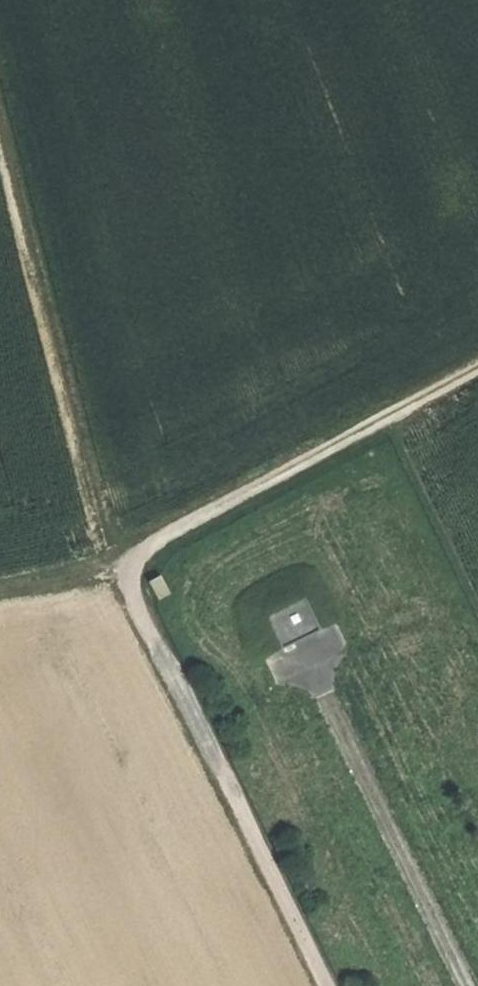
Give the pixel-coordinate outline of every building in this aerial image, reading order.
[(306,597),(268,615),(283,646),(322,627),(306,597)]
